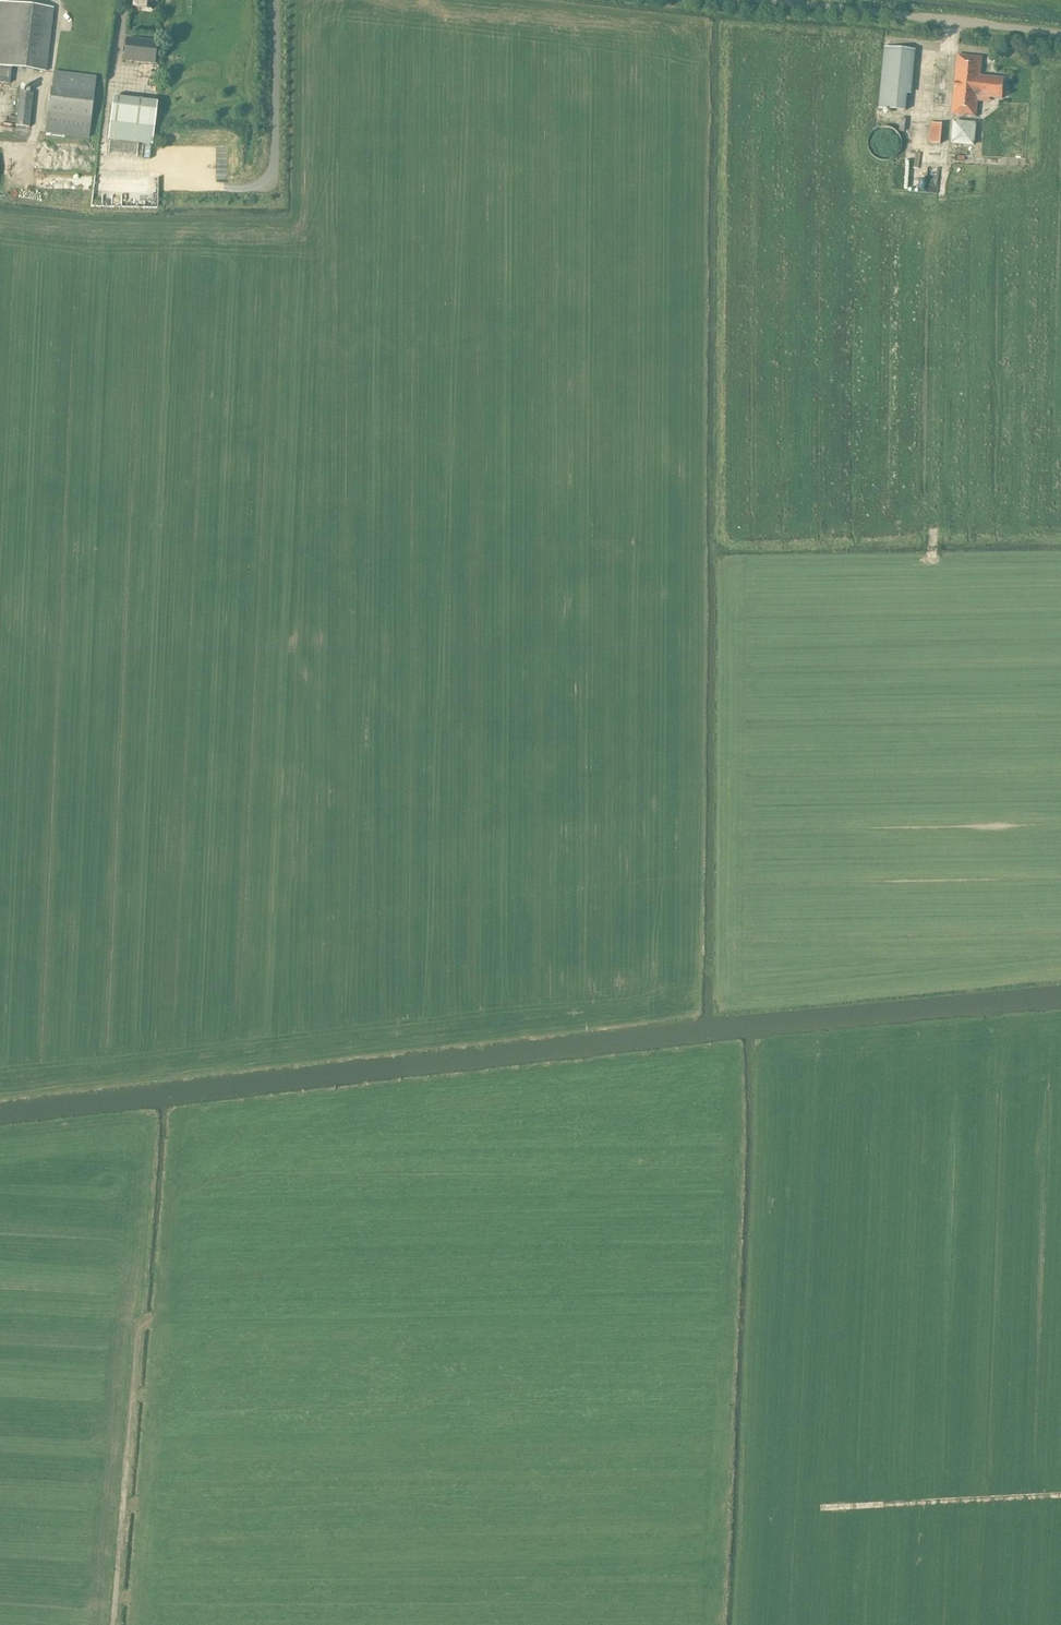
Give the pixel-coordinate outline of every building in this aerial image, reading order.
[(8,3),(2,3),(0,2),(0,82),(10,84),(12,68),(46,72),(53,8),(8,3)] [(157,41),(125,37),(122,61),(154,65),(157,41)] [(911,50),(884,48),(879,108),(906,110),(911,50)] [(982,57),(957,55),(952,115),(976,117),(978,97),(1002,99),(1004,80),(1005,80),(1005,79),(980,76),(982,57)] [(52,88),(50,87),(45,133),(89,138),(96,76),(54,71),(52,88)] [(20,91),(15,126),(29,127),(34,93),(20,91)] [(152,145),(157,103),(113,97),(108,140),(152,145)] [(977,123),(953,120),(951,144),(975,146),(977,123)] [(899,145),(900,141),(899,138),(899,135),(897,132),(895,129),(893,127),(890,125),(887,124),(883,123),(879,124),(876,124),(873,126),(870,128),(868,131),(866,133),(865,137),(865,140),(865,144),(866,147),(867,150),(869,153),(872,155),(875,157),(878,158),(882,158),(885,158),(889,157),(891,156),(894,154),(896,152),(898,148),(899,145)] [(940,144),(942,124),(931,123),(929,143),(940,144)]
